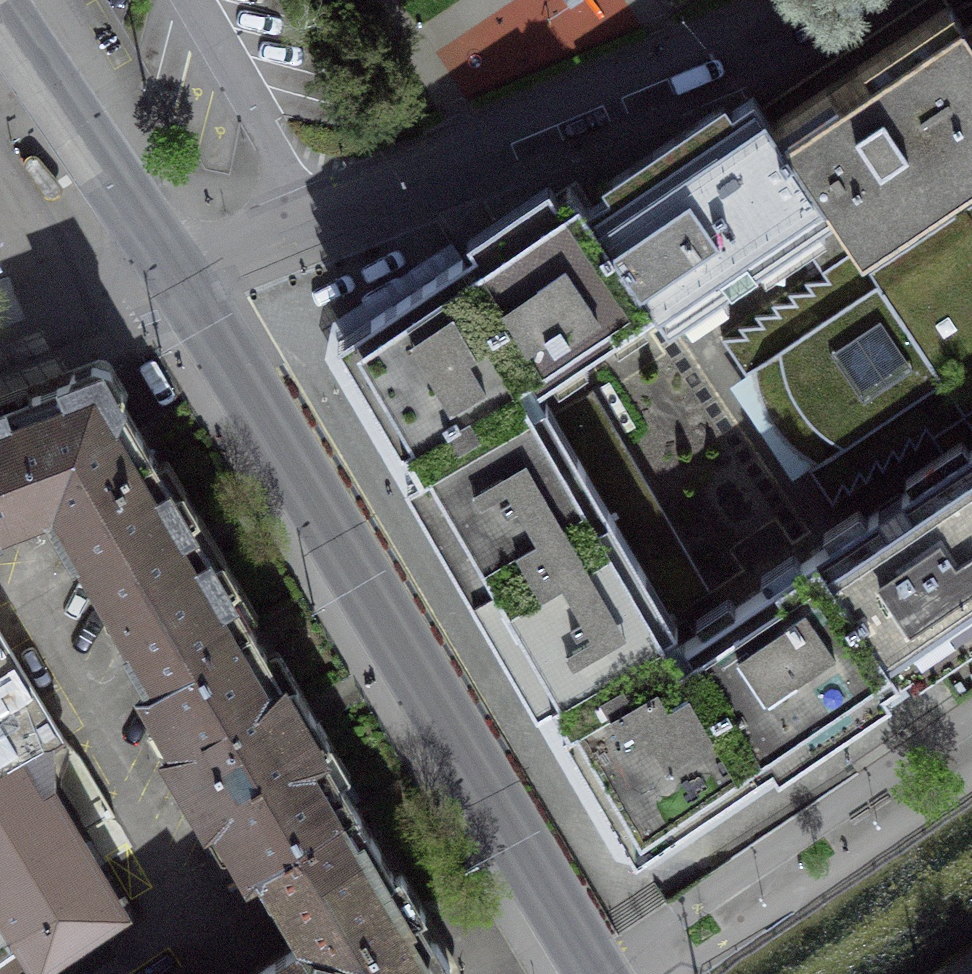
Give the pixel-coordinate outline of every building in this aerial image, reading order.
[(965,26),(950,2),(788,109),(778,116),(770,122),(834,218),(852,245),(861,240),(971,166),(971,36),(965,26)] [(834,218),(770,122),(753,96),(597,200),(587,207),(654,307),(668,328),(678,321),(800,240),(834,218)] [(852,245),(971,426),(971,166),(861,240),(852,245)] [(654,307),(587,207),(571,182),(476,247),(469,252),(461,257),(535,382),(654,307)] [(818,463),(809,469),(832,503),(932,437),(948,461),(971,446),(971,426),(852,245),(834,218),(800,240),(821,271),(721,337),(745,373),(756,366),(755,380),(756,394),(760,408),(766,421),(775,433),(786,444),(795,450),(805,457),(818,463)] [(669,611),(553,413),(535,382),(461,257),(460,255),(360,324),(357,345),(352,366),(400,447),(405,444),(413,457),(422,470),(415,475),(547,700),(553,697),(677,624),(669,611)] [(0,407),(0,523),(46,505),(53,516),(152,458),(106,379),(97,375),(89,375),(79,378),(0,407)] [(553,413),(669,611),(708,588),(592,389),(553,413)] [(903,674),(912,667),(971,626),(971,446),(948,461),(828,542),(817,549),(903,674)] [(202,543),(152,458),(53,516),(74,551),(79,549),(108,597),(104,610),(110,621),(119,619),(134,645),(130,648),(151,684),(251,627),(202,543)] [(685,638),(760,767),(832,720),(903,674),(817,549),(685,638)] [(685,638),(677,624),(553,697),(561,710),(568,724),(562,727),(622,829),(640,832),(659,835),(760,767),(685,638)] [(304,717),(251,627),(151,684),(142,689),(174,745),(165,750),(206,819),(214,814),(248,871),(261,864),(356,808),(304,717)] [(63,740),(0,633),(0,957),(18,945),(34,969),(119,911),(29,761),(63,740)] [(356,808),(261,864),(308,942),(303,946),(298,949),(296,945),(253,973),(443,973),(446,964),(356,808)]
